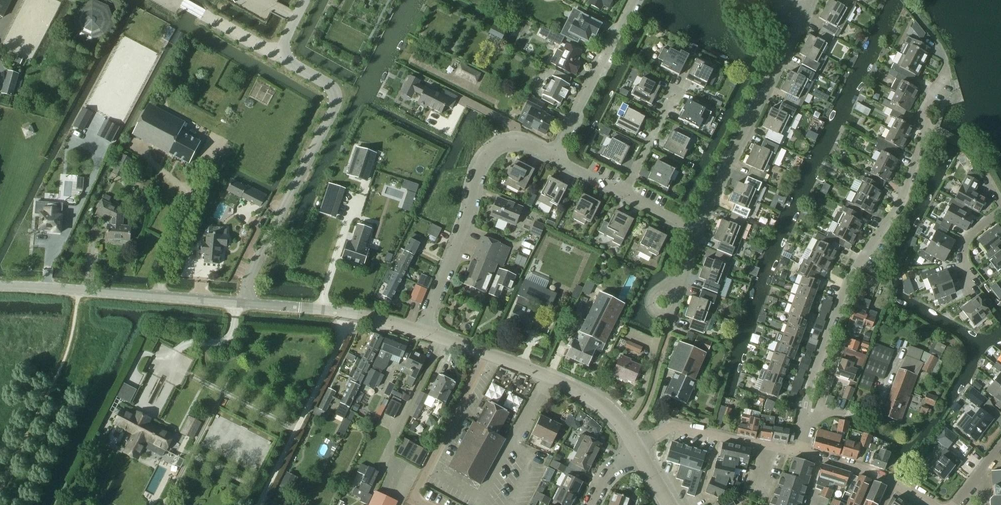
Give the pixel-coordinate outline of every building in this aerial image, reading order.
[(3,17),(11,0),(0,0),(0,16),(3,17)] [(601,10),(604,5),(610,8),(610,7),(612,6),(614,4),(613,2),(614,0),(591,0),(589,4),(601,10)] [(847,22),(855,8),(853,7),(855,3),(849,0),(839,0),(837,4),(830,0),(825,10),(847,22)] [(761,11),(764,16),(774,10),(770,1),(758,4),(761,11)] [(572,26),(567,36),(577,42),(580,37),(589,42),(592,35),(595,36),(596,34),(598,34),(601,28),(600,27),(601,25),(596,22),(574,10),(567,23),(572,26)] [(847,22),(825,10),(819,19),(826,23),(821,31),(834,38),(836,35),(839,37),(847,22)] [(493,24),(488,34),(501,41),(506,31),(493,24)] [(560,45),(564,37),(552,31),(548,39),(560,45)] [(834,38),(821,31),(817,40),(810,36),(805,45),(822,55),(827,46),(830,47),(834,38)] [(909,45),(903,55),(903,56),(923,67),(929,56),(927,55),(930,49),(908,38),(905,43),(909,45)] [(554,54),(550,62),(567,71),(571,73),(572,71),(576,73),(576,74),(578,71),(582,63),(581,63),(581,64),(577,61),(582,52),(567,44),(561,57),(554,54)] [(822,55),(805,45),(799,55),(807,59),(802,67),(815,74),(817,70),(819,72),(828,57),(822,55)] [(664,48),(658,59),(664,62),(661,67),(679,76),(689,56),(681,52),(680,54),(670,49),(669,51),(664,48)] [(894,64),(891,70),(898,74),(913,81),(916,76),(918,77),(923,67),(903,56),(897,53),(892,62),(893,63),(893,64),(894,64)] [(696,59),(686,79),(704,88),(707,83),(712,86),(717,75),(712,73),(713,71),(703,66),(705,64),(696,59)] [(461,63),(455,75),(475,85),(481,73),(461,63)] [(790,72),(786,81),(803,90),(808,93),(817,75),(815,74),(802,67),(800,66),(796,75),(790,72)] [(544,85),(542,89),(544,90),(542,94),(544,95),(542,99),(554,105),(556,101),(561,104),(564,98),(565,99),(569,91),(568,91),(571,85),(569,84),(572,78),(568,76),(558,71),(557,70),(556,71),(554,76),(552,76),(550,80),(548,78),(546,82),(545,82),(543,85),(544,85)] [(9,71),(2,93),(13,96),(19,74),(9,71)] [(638,88),(636,86),(632,95),(652,105),(661,87),(657,85),(660,80),(646,73),(638,88)] [(896,93),(914,102),(919,91),(917,90),(920,85),(913,81),(898,74),(890,90),(896,93)] [(411,76),(402,94),(412,99),(415,92),(422,95),(418,104),(427,109),(428,107),(442,114),(446,106),(452,109),(458,97),(443,90),(440,95),(426,88),(419,85),(421,81),(411,76)] [(783,103),(797,110),(801,101),(799,99),(803,90),(786,81),(781,91),(788,95),(783,103)] [(822,93),(819,98),(826,102),(829,96),(822,93)] [(881,106),(886,108),(903,117),(906,112),(908,113),(914,102),(896,93),(891,103),(884,100),(881,106)] [(530,113),(523,126),(531,130),(532,127),(546,134),(548,129),(550,130),(553,124),(551,123),(554,118),(541,111),(544,104),(531,98),(525,110),(530,113)] [(705,126),(712,113),(688,101),(679,119),(699,129),(701,125),(705,126)] [(767,118),(790,129),(798,114),(795,113),(797,110),(783,103),(779,112),(772,108),(767,118)] [(179,114),(177,119),(149,104),(133,135),(189,164),(200,142),(180,132),(185,123),(183,122),(185,117),(179,114)] [(617,115),(620,117),(616,125),(636,135),(645,117),(628,108),(629,106),(623,104),(617,115)] [(857,104),(855,109),(863,114),(865,108),(857,104)] [(890,116),(896,120),(891,130),(908,139),(914,129),(912,128),(915,122),(903,117),(893,111),(890,116)] [(765,140),(779,146),(781,143),(783,144),(790,129),(767,118),(763,128),(770,131),(765,140)] [(119,127),(108,121),(100,136),(111,142),(112,141),(119,127)] [(679,127),(676,133),(673,131),(663,149),(684,159),(688,151),(685,150),(693,134),(679,127)] [(815,141),(818,135),(808,130),(805,136),(815,141)] [(902,150),(908,139),(891,130),(885,141),(879,137),(876,143),(878,144),(898,154),(900,149),(902,150)] [(608,148),(605,147),(601,155),(621,165),(630,147),(626,146),(629,140),(615,133),(608,148)] [(779,146),(765,140),(762,149),(754,145),(750,155),(768,163),(773,166),(780,151),(777,150),(779,146)] [(882,153),(876,163),(894,172),(899,162),(897,161),(900,155),(898,154),(878,144),(875,149),(882,153)] [(356,147),(351,166),(355,167),(352,176),(361,179),(362,177),(368,179),(376,154),(356,147)] [(122,154),(113,172),(122,177),(131,159),(122,154)] [(748,177),(763,183),(766,174),(764,172),(768,163),(750,155),(745,165),(753,168),(748,177)] [(662,191),(666,193),(672,181),(670,180),(678,165),(664,157),(661,163),(657,161),(648,179),(663,187),(662,191)] [(510,175),(505,184),(508,185),(519,191),(520,187),(525,189),(535,169),(517,160),(513,168),(511,166),(507,174),(510,175)] [(976,170),(971,160),(964,163),(970,173),(976,170)] [(864,170),(861,176),(883,188),(886,182),(888,184),(894,172),(876,163),(871,174),(864,170)] [(967,177),(955,200),(954,201),(966,207),(978,214),(986,199),(974,193),(979,184),(978,183),(981,177),(973,173),(971,177),(967,174),(965,177),(967,177)] [(862,183),(856,193),(877,204),(883,194),(881,192),(883,188),(861,176),(858,181),(862,183)] [(558,206),(568,186),(550,177),(538,201),(552,208),(553,204),(558,206)] [(733,192),(757,203),(765,187),(762,187),(763,183),(748,177),(745,186),(737,182),(733,192)] [(232,180),(226,191),(241,198),(241,197),(246,187),(232,180)] [(330,190),(324,208),(333,211),(339,193),(330,190)] [(732,214),(746,220),(748,216),(750,218),(757,203),(733,192),(729,202),(736,205),(732,214)] [(845,208),(844,208),(857,215),(857,214),(860,209),(871,215),(877,204),(856,193),(851,204),(847,202),(845,207),(845,208)] [(591,223),(601,203),(583,194),(571,217),(585,224),(586,221),(591,223)] [(108,225),(107,239),(129,241),(130,227),(122,226),(123,210),(107,203),(109,198),(104,196),(102,201),(97,212),(110,218),(110,225),(108,225)] [(516,224),(522,208),(515,205),(515,204),(509,201),(509,202),(498,198),(492,215),(516,224)] [(954,201),(955,200),(952,198),(948,205),(951,206),(943,220),(966,232),(974,218),(963,212),(966,207),(954,201)] [(35,206),(35,215),(40,215),(39,230),(52,231),(52,233),(60,234),(62,205),(35,203),(35,206)] [(844,214),(838,224),(859,235),(864,224),(855,219),(857,215),(844,208),(845,208),(843,207),(840,212),(844,214)] [(604,221),(598,231),(604,234),(607,236),(607,235),(614,239),(612,243),(620,247),(624,240),(634,219),(616,210),(609,223),(604,221)] [(717,230),(741,240),(747,224),(745,223),(746,220),(732,214),(729,223),(721,220),(717,230)] [(535,222),(531,233),(540,236),(545,225),(535,222)] [(427,233),(437,238),(442,228),(432,223),(427,233)] [(826,238),(826,239),(833,243),(842,248),(845,243),(852,247),(859,235),(838,224),(837,226),(833,234),(832,235),(829,233),(826,238)] [(989,259),(1000,251),(996,246),(1000,242),(1000,229),(997,224),(977,240),(987,253),(985,254),(989,259)] [(342,258),(364,265),(369,250),(365,248),(371,229),(357,225),(351,243),(347,242),(342,258)] [(936,232),(931,242),(950,252),(956,242),(945,236),(948,231),(936,225),(933,230),(936,232)] [(202,243),(201,253),(205,254),(204,263),(218,264),(219,255),(220,255),(221,246),(226,246),(227,236),(226,236),(227,228),(210,226),(209,234),(207,234),(206,243),(202,243)] [(657,256),(667,236),(649,227),(637,251),(639,252),(640,252),(650,258),(652,254),(657,256)] [(741,240),(717,230),(713,240),(721,243),(716,252),(731,257),(732,254),(735,255),(741,240)] [(818,241),(812,251),(833,262),(838,251),(831,247),(833,243),(826,239),(826,238),(817,234),(815,239),(818,241)] [(483,236),(463,283),(485,292),(497,264),(503,266),(510,248),(483,236)] [(411,238),(406,250),(415,254),(421,242),(411,238)] [(950,252),(931,242),(926,253),(922,251),(919,256),(931,263),(934,258),(944,263),(950,252)] [(406,250),(400,261),(409,265),(415,254),(406,250)] [(1000,275),(1000,250),(1000,251),(989,259),(989,260),(991,259),(1000,270),(998,272),(1000,275)] [(803,260),(800,265),(817,274),(820,269),(827,273),(833,262),(812,251),(807,262),(803,260)] [(727,267),(731,257),(716,252),(714,261),(706,258),(702,268),(721,275),(724,266),(727,267)] [(400,261),(394,272),(404,277),(409,265),(400,261)] [(802,276),(799,286),(816,292),(820,282),(815,280),(817,274),(800,265),(796,273),(802,276)] [(721,275),(702,268),(698,278),(706,281),(702,290),(717,295),(719,296),(726,277),(721,275)] [(516,276),(500,269),(489,293),(499,297),(503,288),(510,291),(516,276)] [(927,279),(931,289),(951,282),(947,271),(936,275),(933,270),(921,275),(923,281),(927,279)] [(394,272),(389,283),(398,287),(404,277),(394,272)] [(421,276),(418,284),(427,287),(430,280),(421,276)] [(550,310),(557,294),(524,280),(517,295),(520,296),(516,304),(526,308),(529,301),(537,305),(538,304),(550,310)] [(389,283),(388,285),(381,282),(378,290),(384,293),(383,294),(393,299),(398,287),(389,283)] [(951,282),(931,289),(936,301),(938,300),(940,306),(953,301),(950,295),(956,293),(951,282)] [(416,285),(410,299),(421,303),(427,289),(416,285)] [(577,299),(582,288),(576,285),(571,297),(574,298),(577,299)] [(799,286),(795,295),(812,302),(816,292),(799,286)] [(713,305),(717,295),(702,290),(699,299),(692,296),(688,306),(707,313),(710,304),(713,305)] [(860,291),(850,319),(863,324),(866,316),(865,315),(867,310),(869,306),(870,301),(864,298),(865,293),(860,291)] [(624,304),(600,292),(580,331),(583,332),(578,341),(573,339),(566,356),(588,367),(596,350),(601,353),(605,344),(604,344),(624,304)] [(795,295),(792,305),(809,311),(812,302),(795,295)] [(991,314),(978,297),(962,310),(975,327),(991,314)] [(537,313),(526,308),(516,304),(508,322),(530,331),(537,313)] [(788,314),(790,315),(805,321),(809,311),(792,305),(788,314)] [(707,313),(688,306),(685,317),(692,319),(689,329),(703,334),(704,329),(707,331),(713,315),(707,313)] [(866,316),(863,324),(872,327),(877,314),(867,310),(865,315),(866,316)] [(790,315),(787,325),(804,331),(807,322),(805,321),(790,315)] [(787,325),(783,334),(800,341),(804,331),(787,325)] [(374,334),(368,348),(377,352),(384,339),(374,334)] [(783,334),(780,344),(796,350),(800,341),(783,334)] [(707,352),(712,342),(697,336),(693,346),(707,352)] [(381,351),(371,370),(380,375),(382,371),(385,368),(387,366),(388,364),(391,356),(391,355),(397,342),(386,338),(381,351)] [(856,352),(859,343),(850,339),(847,349),(856,352)] [(930,374),(937,359),(939,360),(945,346),(934,340),(928,353),(923,351),(909,346),(905,356),(906,356),(899,369),(881,414),(899,421),(916,375),(920,369),(930,374)] [(627,341),(625,347),(639,353),(642,348),(627,341)] [(407,347),(397,342),(391,355),(391,356),(402,360),(407,347)] [(675,371),(665,394),(685,403),(695,380),(693,379),(704,354),(678,342),(667,368),(675,371)] [(894,351),(875,343),(859,387),(869,390),(875,376),(883,379),(894,351)] [(780,344),(776,353),(791,359),(793,359),(796,350),(780,344)] [(368,348),(362,359),(371,363),(377,352),(368,348)] [(413,352),(402,373),(409,377),(405,384),(412,387),(426,358),(413,352)] [(774,352),(770,362),(787,368),(791,359),(776,353),(774,352)] [(621,355),(612,374),(625,380),(626,379),(633,382),(640,366),(630,361),(630,360),(621,355)] [(362,359),(357,370),(366,375),(371,363),(362,359)] [(856,382),(852,381),(854,377),(856,378),(859,371),(856,370),(856,369),(851,368),(853,363),(841,359),(835,375),(849,380),(847,387),(842,398),(849,400),(856,382)] [(770,362),(767,371),(783,378),(787,368),(770,362)] [(761,369),(758,379),(763,381),(780,387),(783,378),(767,371),(761,369)] [(357,370),(351,381),(360,386),(366,375),(357,370)] [(365,381),(364,384),(373,388),(374,386),(375,384),(378,386),(383,376),(380,375),(371,370),(365,381)] [(438,376),(428,396),(420,392),(408,416),(417,420),(424,404),(433,408),(429,415),(436,419),(454,384),(438,376)] [(349,408),(360,386),(351,381),(351,382),(349,381),(346,387),(348,388),(335,415),(344,419),(349,408)] [(780,387),(763,381),(759,391),(776,397),(780,387)] [(993,381),(986,391),(998,401),(995,405),(999,409),(1000,407),(1000,388),(993,381)] [(972,388),(965,398),(978,409),(986,398),(972,388)] [(404,393),(401,398),(407,401),(410,396),(404,393)] [(934,406),(937,398),(926,393),(923,402),(934,406)] [(328,395),(325,402),(329,404),(333,397),(328,395)] [(392,397),(384,412),(393,417),(401,402),(392,397)] [(767,400),(764,409),(772,412),(776,402),(767,400)] [(325,402),(320,410),(325,412),(325,413),(329,404),(325,402)] [(473,422),(448,467),(480,485),(505,440),(497,435),(509,414),(488,402),(476,424),(473,422)] [(724,407),(722,417),(730,418),(732,408),(727,407),(727,406),(722,405),(722,407),(724,407)] [(922,405),(919,413),(925,416),(927,412),(930,413),(931,410),(928,409),(928,408),(922,405)] [(740,422),(748,423),(748,425),(739,423),(737,434),(755,438),(761,411),(744,408),(740,422)] [(962,430),(962,431),(975,441),(993,419),(980,408),(971,419),(965,414),(956,425),(962,430)] [(135,417),(121,410),(114,424),(134,434),(127,447),(139,454),(146,440),(165,450),(173,436),(148,423),(150,419),(137,412),(135,417)] [(757,438),(770,440),(773,426),(775,416),(761,414),(759,419),(763,420),(762,425),(760,425),(757,438)] [(568,415),(564,425),(569,427),(570,428),(575,418),(568,415)] [(202,422),(189,416),(180,433),(188,437),(193,439),(202,422)] [(541,417),(532,436),(543,441),(542,445),(550,449),(561,426),(541,417)] [(817,430),(812,448),(838,455),(841,445),(839,444),(841,438),(843,439),(844,432),(846,433),(848,421),(843,420),(838,419),(836,431),(837,431),(837,435),(817,430)] [(588,423),(598,431),(601,428),(594,423),(595,423),(591,420),(588,423)] [(773,426),(770,440),(786,443),(787,439),(792,440),(794,430),(773,426)] [(937,440),(945,447),(954,436),(945,430),(937,440)] [(846,439),(842,456),(855,459),(858,446),(867,448),(869,443),(871,436),(862,432),(859,443),(846,439)] [(578,439),(572,450),(577,453),(593,461),(601,445),(583,436),(580,434),(578,439)] [(405,440),(398,454),(419,465),(427,452),(405,440)] [(680,466),(702,473),(704,473),(710,456),(706,454),(672,443),(666,462),(680,466)] [(735,466),(735,467),(747,469),(751,450),(723,444),(720,458),(726,459),(725,462),(728,462),(727,464),(735,466)] [(934,458),(926,468),(936,476),(938,473),(944,477),(945,476),(947,478),(951,472),(949,471),(953,466),(956,468),(961,462),(944,448),(935,459),(934,458)] [(869,464),(883,469),(889,453),(879,449),(877,453),(874,452),(869,464)] [(588,472),(593,461),(577,453),(573,462),(571,461),(567,468),(580,474),(582,469),(588,472)] [(801,503),(805,504),(807,497),(803,496),(804,495),(808,481),(814,464),(794,457),(788,475),(782,473),(778,487),(773,499),(770,504),(801,504),(801,503)] [(742,482),(737,481),(738,476),(733,475),(735,467),(735,466),(727,464),(728,462),(725,462),(726,459),(720,458),(720,459),(716,458),(713,479),(712,478),(706,494),(721,500),(726,487),(730,489),(730,491),(737,494),(742,482)] [(553,461),(550,467),(563,474),(567,468),(553,461)] [(355,496),(361,498),(361,499),(360,501),(367,504),(372,496),(368,494),(369,491),(370,491),(379,473),(378,472),(380,470),(374,467),(373,469),(362,464),(358,472),(365,475),(359,489),(355,496)] [(821,491),(819,496),(828,499),(832,491),(827,489),(829,484),(844,488),(849,473),(822,465),(816,485),(817,485),(816,489),(821,491)] [(695,497),(702,473),(680,466),(676,480),(683,482),(681,487),(688,490),(686,495),(695,497)] [(990,504),(1000,504),(1000,471),(993,471),(994,496),(990,498),(990,504)] [(287,472),(280,486),(288,490),(291,484),(294,485),(298,478),(287,472)] [(567,475),(560,488),(576,496),(582,483),(567,475)] [(870,480),(859,476),(846,504),(859,504),(870,480)] [(869,493),(880,498),(886,486),(874,481),(869,493)] [(560,488),(553,501),(561,504),(571,504),(576,496),(560,488)] [(397,502),(376,492),(369,504),(395,504),(397,502)] [(533,498),(546,504),(548,504),(551,500),(537,492),(533,498)] [(863,504),(865,504),(877,504),(880,498),(869,493),(863,504)] [(613,494),(609,504),(628,504),(630,499),(623,497),(623,496),(622,495),(622,496),(613,494)]
